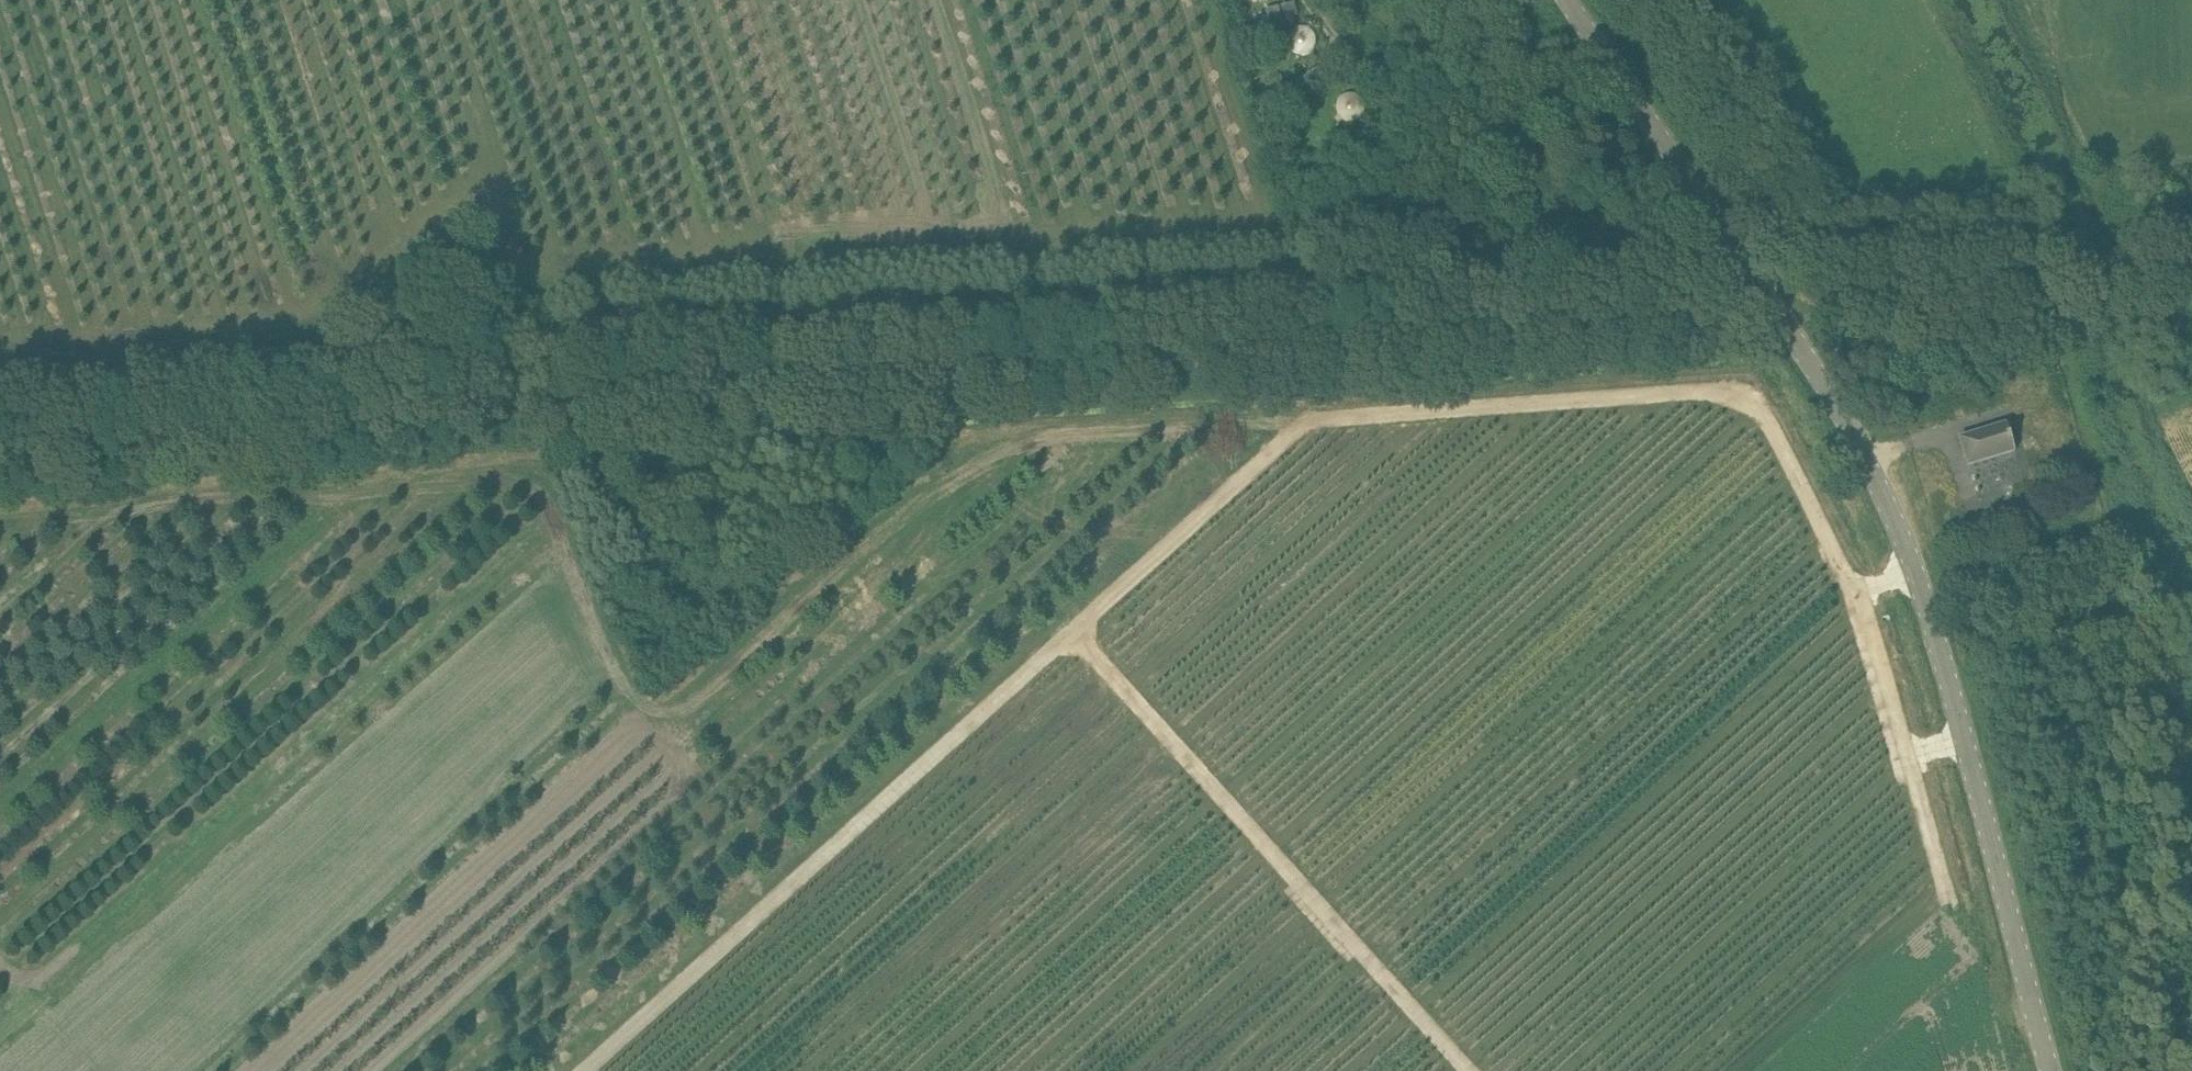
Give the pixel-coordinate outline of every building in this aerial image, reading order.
[(1289,3),(1282,5),(1285,18),(1298,15),(1296,8),(1289,3)] [(1272,7),(1268,15),(1269,22),(1282,19),(1279,6),(1272,7)] [(1345,119),(1363,112),(1356,93),(1338,99),(1345,119)] [(1969,464),(2016,450),(2008,423),(1961,437),(1969,464)]
